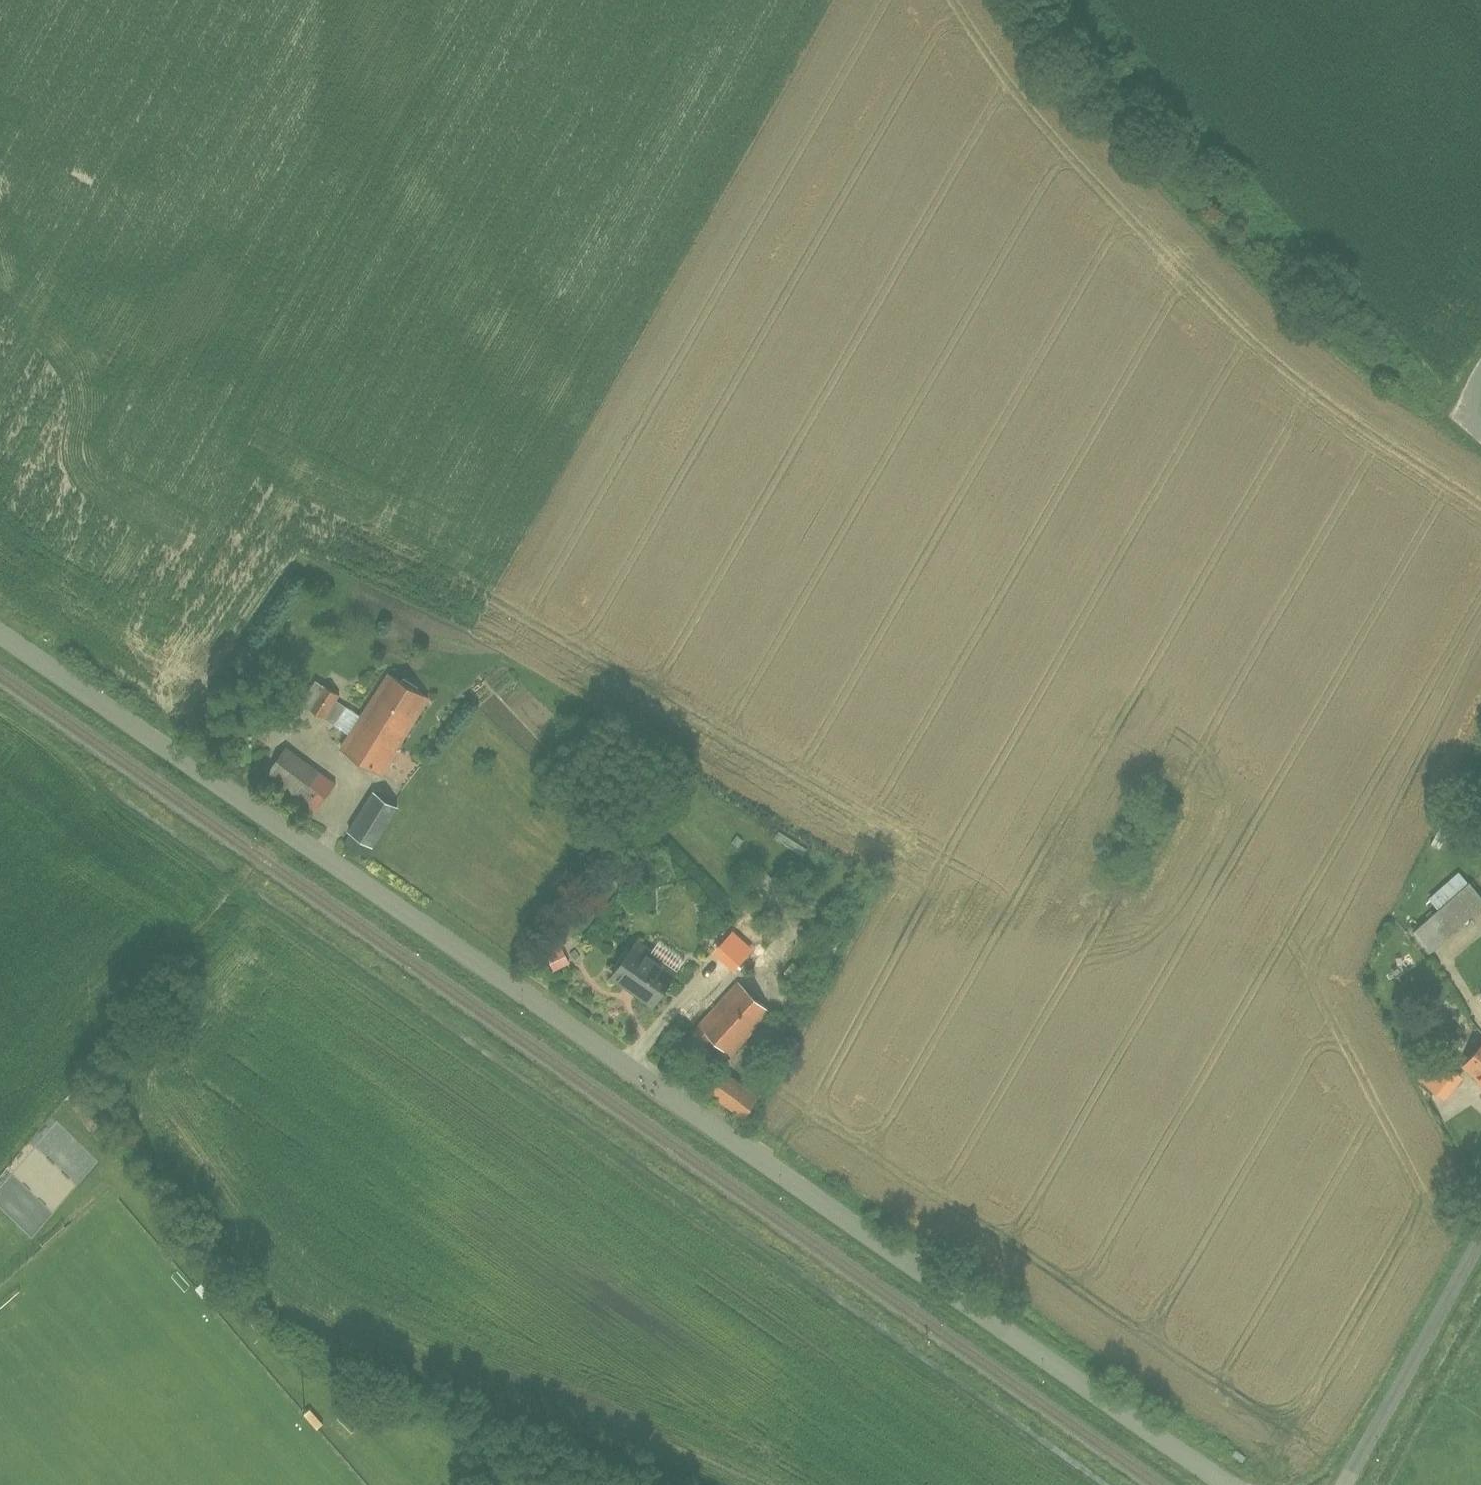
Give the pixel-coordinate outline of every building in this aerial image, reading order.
[(436,695),(398,670),(347,748),(385,773),(436,695)] [(340,693),(325,683),(309,708),(325,717),(340,693)] [(338,787),(290,751),(273,774),(322,809),(338,787)] [(395,808),(372,793),(347,829),(370,845),(395,808)] [(1428,895),(1437,906),(1467,880),(1457,870),(1428,895)] [(1410,930),(1428,951),(1480,904),(1480,896),(1467,880),(1437,906),(1410,930)] [(751,912),(718,948),(738,966),(770,930),(751,912)] [(564,946),(547,953),(555,971),(571,964),(564,946)] [(684,975),(642,946),(619,978),(661,1008),(684,975)] [(772,1008),(737,979),(688,1037),(701,1048),(712,1035),(734,1053),(772,1008)] [(1465,1064),(1480,1077),(1480,1046),(1465,1064)] [(1410,1073),(1432,1100),(1456,1081),(1434,1054),(1410,1073)] [(759,1093),(722,1068),(707,1091),(743,1116),(759,1093)]
